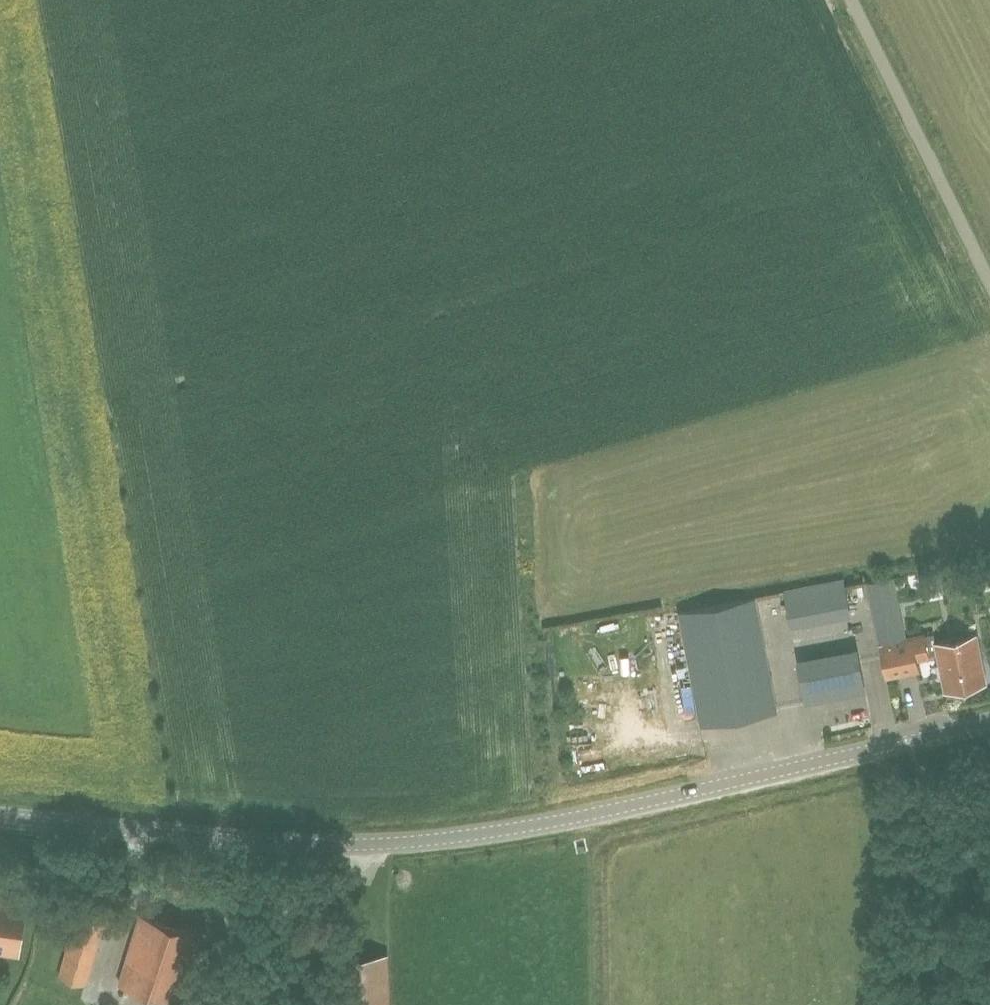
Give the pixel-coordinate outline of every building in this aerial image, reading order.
[(989,584),(989,565),(978,568),(982,585),(989,584)] [(944,691),(958,688),(960,691),(972,689),(973,685),(986,682),(977,634),(935,642),(933,632),(924,634),(923,633),(906,637),(904,625),(893,575),(866,580),(876,630),(878,643),(880,642),(887,677),(919,670),(916,659),(929,656),(928,654),(937,652),(944,691)] [(790,629),(852,617),(844,578),(783,589),(790,629)] [(777,710),(755,596),(679,611),(700,724),(777,710)] [(859,658),(800,669),(806,702),(865,691),(859,658)] [(688,682),(677,685),(684,711),(695,709),(688,682)] [(60,970),(90,978),(110,900),(80,892),(60,970)] [(0,893),(0,953),(19,956),(27,897),(0,893)] [(141,914),(119,983),(179,1001),(200,933),(141,914)] [(333,1004),(391,1004),(389,953),(331,955),(333,1004)]
